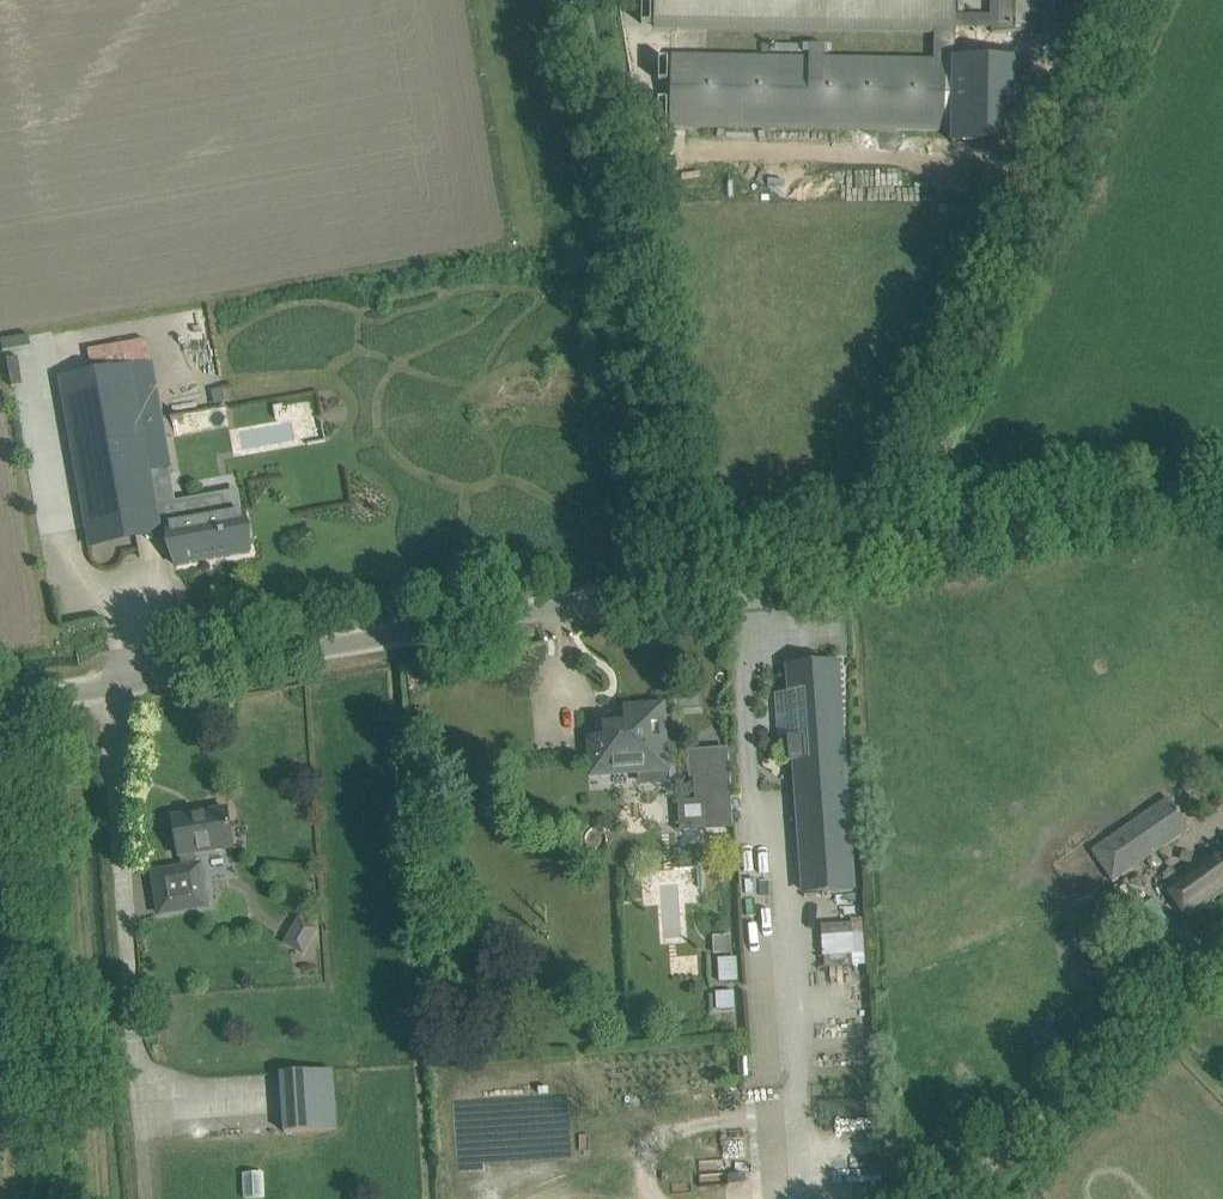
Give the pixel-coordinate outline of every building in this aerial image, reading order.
[(656,28),(935,32),(935,34),(935,59),(935,61),(956,61),(956,59),(956,28),(956,15),(956,0),(657,0),(656,28)] [(956,15),(956,28),(957,28),(993,29),(993,33),(995,33),(1038,34),(1038,0),(992,0),(992,16),(956,15)] [(1038,34),(1071,34),(1071,0),(1038,0),(1038,34)] [(674,57),(672,127),(1024,132),(1025,62),(956,61),(935,61),(674,57)] [(152,362),(61,378),(78,473),(88,527),(89,526),(89,525),(157,513),(157,514),(158,514),(154,487),(151,474),(171,471),(162,417),(160,417),(161,418),(142,421),(140,413),(132,367),(152,364),(152,362)] [(250,552),(246,529),(243,511),(170,524),(176,558),(177,565),(250,552)] [(839,688),(774,693),(777,738),(788,737),(790,762),(796,762),(805,895),(853,892),(839,688)] [(608,736),(593,737),(594,761),(595,772),(639,769),(640,784),(670,782),(669,767),(665,767),(662,732),(661,708),(624,711),(625,727),(608,728),(608,736)] [(728,749),(688,751),(690,778),(730,776),(728,749)] [(1112,882),(1130,870),(1192,828),(1171,797),(1091,851),(1112,882)] [(234,847),(232,833),(228,810),(174,819),(180,857),(181,856),(183,868),(154,873),(161,916),(209,908),(205,886),(201,861),(198,861),(197,853),(234,847)] [(1166,888),(1188,919),(1222,893),(1222,846),(1166,888)] [(299,918),(284,944),(303,955),(319,929),(299,918)] [(827,961),(869,960),(868,921),(826,922),(827,961)] [(732,935),(714,936),(715,955),(733,954),(732,935)] [(735,991),(717,992),(718,1010),(736,1009),(735,991)] [(333,1071),(281,1074),(285,1132),(337,1128),(336,1113),(333,1076),(333,1071)] [(246,1172),(246,1193),(260,1193),(260,1173),(246,1172)]
